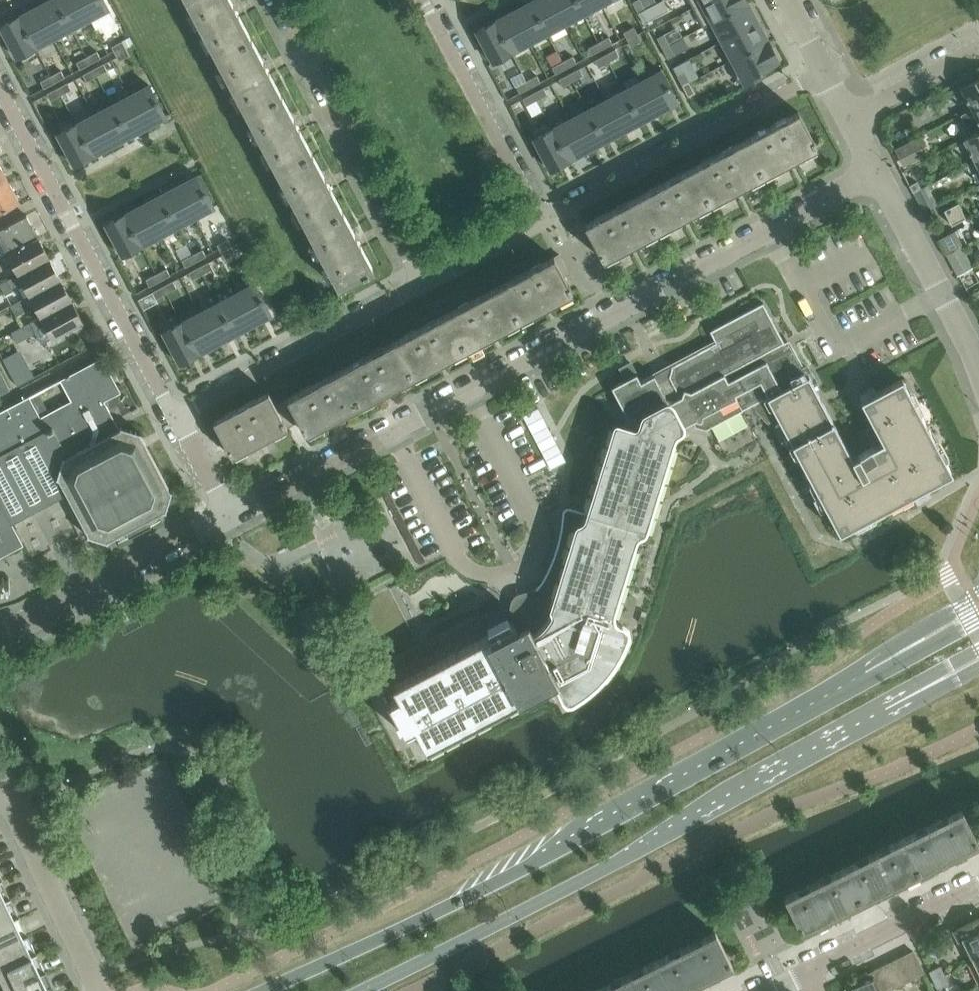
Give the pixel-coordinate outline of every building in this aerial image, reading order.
[(38,7),(54,39),(73,29),(57,0),(51,0),(38,7)] [(73,29),(90,19),(80,0),(57,0),(73,29)] [(90,19),(109,9),(104,0),(80,0),(90,19)] [(239,15),(231,0),(186,0),(216,57),(251,38),(239,15)] [(553,0),(535,0),(531,2),(547,33),(566,24),(553,0)] [(566,24),(584,14),(576,0),(553,0),(566,24)] [(598,0),(576,0),(584,14),(601,5),(598,0)] [(645,9),(640,0),(636,0),(632,2),(638,12),(645,9)] [(747,3),(746,0),(706,0),(693,7),(703,26),(747,3)] [(513,12),(530,43),(547,33),(531,2),(513,12)] [(718,43),(758,22),(747,3),(703,26),(704,27),(708,25),(718,43)] [(38,7),(20,17),(37,48),(54,39),(38,7)] [(645,9),(638,12),(643,23),(650,19),(645,9)] [(495,21),(511,52),(530,43),(513,12),(495,21)] [(20,17),(0,27),(17,59),(37,48),(20,17)] [(495,21),(476,31),(493,62),(511,52),(495,21)] [(728,62),(768,41),(758,22),(718,43),(728,62)] [(626,37),(627,39),(638,34),(634,27),(624,32),(626,37)] [(627,39),(631,47),(641,41),(638,34),(627,39)] [(669,45),(664,34),(657,38),(662,48),(669,45)] [(120,42),(124,49),(134,43),(131,37),(120,42)] [(598,42),(602,50),(613,44),(609,37),(598,42)] [(282,96),(270,74),(251,38),(216,57),(247,115),(282,96)] [(768,41),(728,62),(738,82),(743,80),(746,86),(764,77),(761,71),(779,61),(768,41)] [(602,50),(598,42),(588,48),(592,55),(602,50)] [(124,49),(128,56),(138,50),(134,43),(124,49)] [(669,45),(662,48),(668,59),(675,55),(669,45)] [(605,55),(609,62),(619,56),(615,49),(605,55)] [(87,57),(91,63),(101,57),(97,51),(87,57)] [(609,62),(605,55),(595,60),(598,67),(609,62)] [(562,62),(566,69),(577,63),(573,56),(562,62)] [(87,57),(77,62),(81,69),(91,63),(87,57)] [(556,74),(566,69),(562,62),(552,67),(556,74)] [(104,63),(94,69),(97,76),(108,70),(104,63)] [(579,68),(569,74),(573,81),(583,75),(579,68)] [(83,75),(87,82),(97,76),(94,69),(83,75)] [(51,76),(55,83),(65,77),(61,70),(51,76)] [(641,81),(657,112),(677,101),(661,70),(641,81)] [(683,86),(689,82),(684,72),(677,76),(683,86)] [(573,81),(569,74),(559,79),(562,86),(573,81)] [(526,81),(530,88),(541,82),(537,75),(526,81)] [(51,76),(41,82),(45,88),(55,83),(51,76)] [(978,105),(978,78),(959,88),(971,109),(978,105)] [(530,88),(526,81),(516,86),(520,93),(530,88)] [(624,90),(640,121),(657,112),(641,81),(624,90)] [(689,82),(683,86),(688,97),(695,93),(689,82)] [(57,89),(61,95),(72,89),(68,83),(57,89)] [(149,84),(130,94),(147,126),(166,115),(149,84)] [(543,87),(533,93),(537,100),(547,95),(543,87)] [(51,101),(61,95),(57,89),(47,94),(51,101)] [(606,99),(622,131),(640,121),(624,90),(606,99)] [(537,100),(533,93),(523,99),(526,106),(537,100)] [(130,94),(113,104),(129,135),(147,126),(130,94)] [(313,154),(301,131),(282,96),(247,115),(277,172),(313,154)] [(588,109),(604,140),(622,131),(606,99),(588,109)] [(113,104),(94,113),(111,145),(129,135),(113,104)] [(971,109),(960,115),(970,135),(978,131),(978,105),(971,109)] [(570,119),(586,150),(604,140),(588,109),(570,119)] [(817,147),(798,112),(745,140),(764,175),(817,147)] [(94,113),(77,123),(93,154),(111,145),(94,113)] [(552,128),(568,159),(586,150),(570,119),(552,128)] [(77,123),(57,133),(74,165),(93,154),(77,123)] [(552,128),(533,138),(550,169),(568,159),(552,128)] [(970,135),(962,140),(974,161),(978,158),(978,131),(970,135)] [(932,142),(927,133),(907,144),(912,153),(932,142)] [(764,175),(745,140),(692,168),(711,203),(764,175)] [(343,211),(332,189),(313,154),(277,172),(308,230),(343,211)] [(0,164),(0,185),(9,181),(0,164)] [(711,203),(692,168),(638,197),(658,231),(711,203)] [(198,175),(179,185),(196,217),(215,207),(198,175)] [(9,181),(0,185),(0,213),(20,202),(9,181)] [(179,185),(161,195),(178,226),(196,217),(179,185)] [(161,195),(143,204),(160,236),(178,226),(161,195)] [(658,231),(638,197),(580,228),(590,247),(595,244),(603,261),(658,231)] [(945,207),(954,224),(968,217),(959,200),(945,207)] [(143,204),(125,214),(142,245),(160,236),(143,204)] [(374,269),(362,247),(343,211),(308,230),(339,288),(374,269)] [(26,214),(0,228),(0,238),(8,253),(38,237),(26,214)] [(125,214),(106,224),(123,256),(142,245),(125,214)] [(960,273),(975,266),(962,241),(959,243),(954,232),(942,238),(960,273)] [(236,235),(226,240),(230,247),(240,241),(236,235)] [(49,258),(38,237),(8,253),(19,274),(49,258)] [(230,247),(234,254),(244,248),(240,241),(230,247)] [(196,261),(206,256),(203,249),(192,255),(196,261)] [(192,255),(182,260),(186,267),(196,261),(192,255)] [(572,293),(564,277),(569,274),(559,255),(501,286),(520,320),(572,293)] [(49,258),(19,274),(0,284),(0,285),(5,295),(14,290),(13,288),(23,282),(30,295),(61,279),(49,258)] [(209,261),(199,267),(202,274),(213,268),(209,261)] [(199,267),(188,273),(192,279),(202,274),(199,267)] [(167,268),(156,274),(160,281),(170,275),(167,268)] [(146,280),(150,286),(160,281),(156,274),(146,280)] [(72,301),(61,279),(30,295),(42,317),(72,301)] [(173,281),(163,287),(167,293),(177,287),(173,281)] [(254,283),(235,293),(252,324),(271,314),(254,283)] [(520,320),(501,286),(447,314),(467,348),(520,320)] [(153,292),(157,299),(167,293),(163,287),(153,292)] [(235,293),(218,302),(234,333),(252,324),(235,293)] [(83,322),(72,301),(42,317),(11,332),(17,343),(35,333),(41,345),(83,322)] [(25,312),(19,301),(11,305),(17,316),(25,312)] [(218,302),(200,312),(216,343),(234,333),(218,302)] [(516,613),(514,614),(514,615),(513,616),(513,617),(514,618),(515,622),(514,622),(511,624),(490,635),(392,687),(398,698),(388,704),(397,720),(395,721),(399,729),(401,728),(405,735),(415,729),(426,751),(427,751),(548,686),(546,683),(554,679),(555,678),(557,681),(563,696),(563,698),(564,699),(567,701),(571,700),(573,699),(577,697),(581,694),(586,690),(588,688),(595,682),(599,679),(605,672),(608,668),(611,664),(614,660),(616,656),(619,652),(620,650),(621,648),(623,643),(626,635),(627,633),(627,632),(627,628),(624,626),(623,626),(617,624),(613,620),(613,619),(613,614),(614,614),(640,529),(647,531),(674,443),(664,440),(665,437),(672,433),(693,422),(695,427),(706,430),(752,405),(769,426),(770,428),(780,422),(767,397),(809,376),(793,345),(787,348),(784,342),(782,339),(773,321),(771,318),(763,302),(710,331),(713,337),(716,342),(709,346),(706,347),(672,365),(669,376),(669,377),(658,382),(654,375),(641,382),(639,378),(637,375),(636,374),(626,379),(612,387),(615,394),(626,415),(627,416),(623,427),(613,424),(612,426),(586,511),(585,513),(579,511),(570,508),(568,508),(566,509),(565,510),(564,511),(564,513),(563,514),(562,528),(560,538),(557,550),(554,558),(551,565),(547,574),(541,584),(535,593),(533,596),(530,601),(522,608),(520,610),(516,613)] [(200,312),(182,321),(199,353),(216,343),(200,312)] [(467,348),(447,314),(394,342),(411,377),(467,348)] [(179,363),(199,353),(182,321),(162,332),(179,363)] [(411,377),(394,342),(340,370),(358,405),(411,377)] [(23,347),(6,356),(20,383),(37,374),(23,347)] [(22,544),(23,544),(12,524),(67,494),(76,511),(88,533),(87,536),(88,536),(89,534),(107,539),(107,542),(108,542),(109,539),(114,537),(128,530),(131,536),(128,538),(129,538),(129,539),(151,527),(151,526),(148,527),(144,520),(158,513),(163,511),(166,511),(166,510),(164,509),(170,491),(172,492),(172,491),(170,490),(146,447),(143,439),(141,437),(142,435),(121,428),(119,430),(118,427),(116,423),(114,420),(105,402),(121,393),(102,358),(61,380),(72,401),(49,413),(38,392),(0,412),(0,556),(22,544)] [(631,363),(620,368),(626,379),(636,374),(637,373),(631,363)] [(358,405),(340,370),(287,398),(299,421),(306,433),(358,405)] [(952,474),(945,460),(902,379),(860,401),(874,427),(866,431),(874,446),(852,458),(809,376),(767,397),(780,422),(839,534),(952,474)] [(288,427),(275,405),(269,393),(214,422),(232,457),(288,427)] [(299,421),(287,398),(275,405),(288,427),(299,421)] [(534,430),(551,468),(568,460),(551,423),(534,430)] [(978,844),(961,809),(902,839),(919,874),(978,844)] [(860,903),(919,874),(902,839),(842,868),(860,903)] [(800,933),(860,903),(842,868),(783,898),(800,933)] [(11,899),(5,887),(0,890),(0,904),(5,901),(11,899)] [(19,917),(14,906),(9,908),(5,901),(0,904),(0,926),(14,920),(19,917)] [(952,931),(957,942),(961,939),(972,961),(978,958),(978,918),(952,931)] [(28,936),(23,924),(17,927),(14,920),(0,926),(0,949),(23,938),(28,936)] [(716,933),(657,962),(671,990),(686,990),(733,967),(716,933)] [(37,954),(32,943),(26,946),(23,938),(0,949),(0,972),(32,957),(37,954)] [(924,977),(911,952),(901,957),(913,981),(924,977)] [(46,973),(41,962),(35,964),(32,957),(0,972),(0,978),(6,990),(8,990),(41,976),(46,973)] [(913,981),(901,957),(891,962),(903,986),(913,981)] [(657,962),(598,990),(671,990),(657,962)] [(903,986),(891,962),(881,967),(892,990),(903,986)] [(945,975),(941,966),(929,971),(933,981),(945,975)] [(881,967),(843,986),(845,990),(892,990),(881,967)] [(949,984),(945,975),(933,981),(937,989),(949,984)] [(49,980),(44,983),(41,976),(8,990),(55,990),(49,980)]
